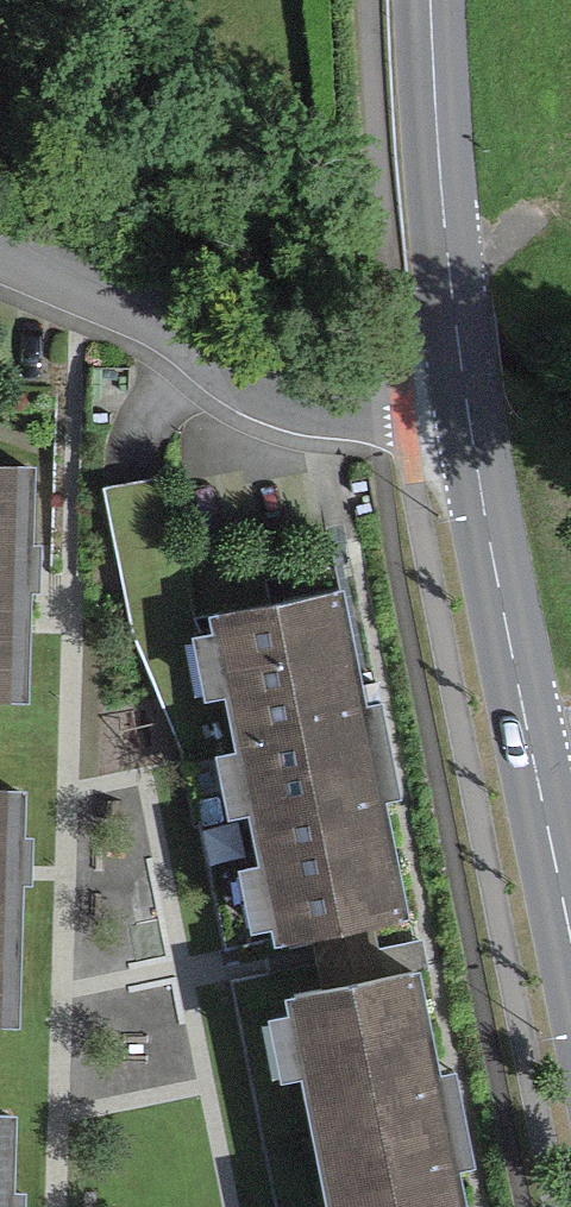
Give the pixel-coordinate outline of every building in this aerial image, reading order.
[(0,467),(0,710),(30,711),(34,468),(0,467)] [(373,603),(236,629),(296,948),(433,922),(373,603)] [(0,798),(0,1023),(31,1024),(34,799),(0,798)] [(244,828),(250,901),(269,899),(263,826),(244,828)] [(300,1004),(337,1206),(490,1206),(449,977),(300,1004)] [(0,1119),(0,1206),(48,1206),(48,1119),(0,1119)]
